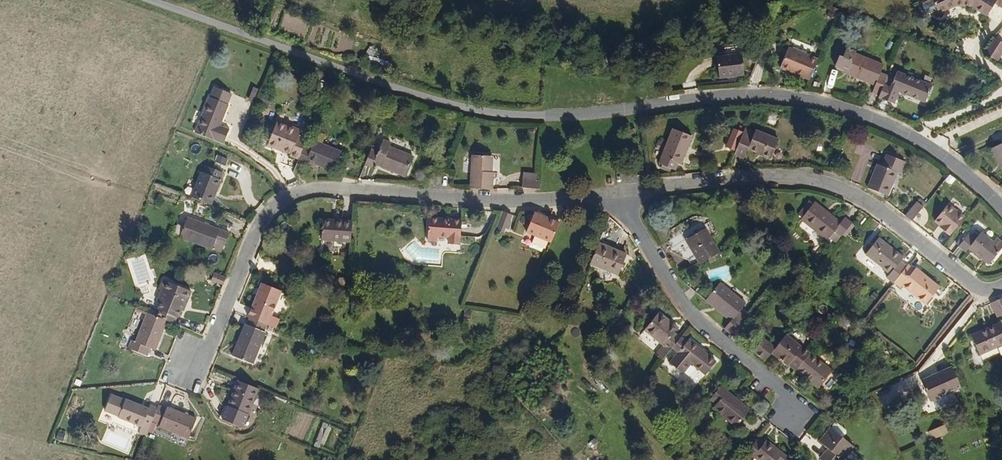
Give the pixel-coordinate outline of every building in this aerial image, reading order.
[(1001,13),(1001,0),(947,0),(951,9),(969,3),(984,6),(999,17),(1001,13)] [(837,24),(841,13),(835,11),(831,21),(837,24)] [(999,62),(1001,56),(1001,42),(994,38),(985,54),(999,62)] [(893,77),(886,74),(890,66),(861,55),(862,53),(854,50),(851,58),(847,56),(842,66),(854,71),(853,75),(881,86),(877,94),(884,97),(889,86),(893,77)] [(812,83),(819,65),(785,52),(777,70),(812,83)] [(716,81),(743,80),(743,59),(716,60),(716,81)] [(904,94),(930,105),(937,89),(902,74),(896,89),(889,86),(884,97),(884,99),(898,105),(904,94)] [(254,102),(259,89),(253,87),(248,100),(254,102)] [(231,131),(224,128),(231,109),(228,108),(232,98),(217,92),(213,102),(211,101),(198,135),(225,146),(231,131)] [(268,105),(271,98),(263,94),(260,101),(268,105)] [(300,158),(304,147),(307,140),(299,137),(301,131),(287,127),(287,129),(276,124),(268,146),(279,150),(280,148),(290,152),(290,155),(300,158)] [(631,140),(640,138),(639,130),(630,131),(631,140)] [(754,151),(777,160),(785,141),(761,131),(760,134),(751,130),(749,134),(744,147),(743,150),(742,151),(741,153),(740,156),(750,160),(754,151)] [(683,166),(686,167),(698,139),(679,131),(664,165),(681,172),(683,166)] [(744,147),(749,134),(740,131),(732,149),(741,153),(742,151),(743,150),(744,147)] [(308,162),(327,169),(335,150),(315,143),(312,150),(304,147),(300,158),(299,161),(307,165),(308,162)] [(373,171),(404,182),(411,163),(388,154),(389,151),(382,148),(377,160),(370,157),(365,171),(372,173),(373,171)] [(327,169),(335,172),(342,153),(335,150),(327,169)] [(217,156),(216,164),(226,165),(227,157),(217,156)] [(874,190),(894,199),(904,175),(907,176),(912,164),(893,156),(888,168),(884,167),(874,190)] [(500,174),(498,174),(499,158),(479,158),(478,190),(500,191),(500,174)] [(191,199),(212,208),(224,176),(207,169),(205,175),(201,174),(191,199)] [(435,186),(448,187),(449,175),(436,174),(435,186)] [(528,189),(546,190),(546,182),(543,182),(529,181),(528,189)] [(851,221),(848,226),(817,202),(803,219),(834,243),(841,235),(848,240),(858,227),(851,221)] [(911,221),(917,226),(929,211),(923,206),(911,221)] [(954,209),(941,225),(947,231),(946,233),(956,241),(971,222),(954,209)] [(511,231),(513,231),(518,217),(509,214),(504,228),(511,231)] [(532,235),(557,245),(565,225),(540,215),(532,235)] [(447,235),(453,235),(458,219),(436,216),(434,238),(447,240),(447,235)] [(515,232),(522,235),(529,219),(521,216),(515,232)] [(457,241),(467,242),(468,220),(458,219),(453,235),(457,236),(457,241)] [(226,250),(231,237),(189,220),(180,240),(212,252),(214,245),(226,250)] [(323,245),(352,246),(354,225),(343,224),(342,229),(324,228),(323,245)] [(707,265),(726,254),(712,230),(693,241),(707,265)] [(1001,258),(1001,241),(999,244),(988,235),(983,240),(977,236),(965,249),(971,254),(974,251),(993,267),(1001,258)] [(907,267),(909,263),(885,244),(872,261),(895,280),(892,284),(898,289),(899,288),(912,272),(907,267)] [(596,266),(625,277),(633,256),(605,246),(596,266)] [(930,309),(945,291),(921,273),(920,275),(913,270),(912,272),(899,288),(905,292),(907,291),(930,309)] [(224,285),(226,279),(214,274),(211,280),(224,285)] [(162,291),(166,292),(169,284),(162,281),(159,290),(162,291)] [(182,305),(185,306),(191,292),(169,284),(166,292),(162,291),(158,302),(161,304),(155,318),(166,322),(172,325),(175,317),(177,318),(180,311),(182,305)] [(250,319),(265,324),(279,291),(261,284),(247,318),(250,319)] [(731,332),(741,339),(751,327),(742,319),(752,306),(726,286),(712,304),(738,324),(731,332)] [(265,324),(277,329),(281,319),(275,317),(285,293),(279,291),(265,324)] [(151,351),(155,352),(166,322),(155,318),(148,315),(137,344),(132,342),(130,349),(149,356),(151,351)] [(686,341),(681,337),(685,331),(666,315),(651,332),(670,348),(669,350),(675,355),(677,352),(686,341)] [(250,363),(262,333),(265,324),(250,319),(247,327),(245,326),(233,357),(250,363)] [(800,340),(805,333),(798,329),(793,336),(800,340)] [(976,340),(984,360),(1001,352),(1001,353),(1001,330),(976,340)] [(250,363),(254,365),(267,335),(262,333),(250,363)] [(812,361),(816,357),(808,350),(809,349),(792,337),(782,351),(770,341),(760,355),(771,364),(779,354),(795,367),(795,366),(803,372),(812,361)] [(710,378),(721,365),(695,343),(693,345),(687,340),(686,341),(677,352),(683,358),(676,366),(688,377),(696,367),(710,378)] [(663,358),(669,363),(675,355),(669,350),(663,358)] [(825,389),(839,372),(817,355),(816,357),(812,361),(803,372),(825,389)] [(937,405),(967,392),(958,371),(928,384),(937,405)] [(228,408),(231,409),(242,383),(238,382),(228,408)] [(231,409),(244,414),(255,388),(242,383),(231,409)] [(743,429),(756,414),(734,396),(736,394),(728,387),(717,402),(724,407),(721,412),(743,429)] [(112,417),(118,419),(125,403),(119,401),(112,417)] [(146,439),(152,424),(158,409),(150,406),(149,410),(125,402),(125,403),(118,419),(142,428),(139,436),(146,439)] [(159,430),(188,441),(197,420),(167,408),(167,410),(159,407),(158,409),(152,424),(160,427),(159,430)] [(321,421),(315,446),(321,447),(327,423),(321,421)] [(945,423),(926,432),(930,440),(949,432),(945,423)] [(860,449),(849,440),(853,436),(853,433),(844,426),(841,426),(838,430),(837,429),(825,443),(834,451),(826,459),(850,459),(860,449)] [(57,431),(55,439),(63,441),(65,433),(57,431)] [(797,459),(775,441),(771,446),(764,441),(755,453),(764,459),(797,459)]
